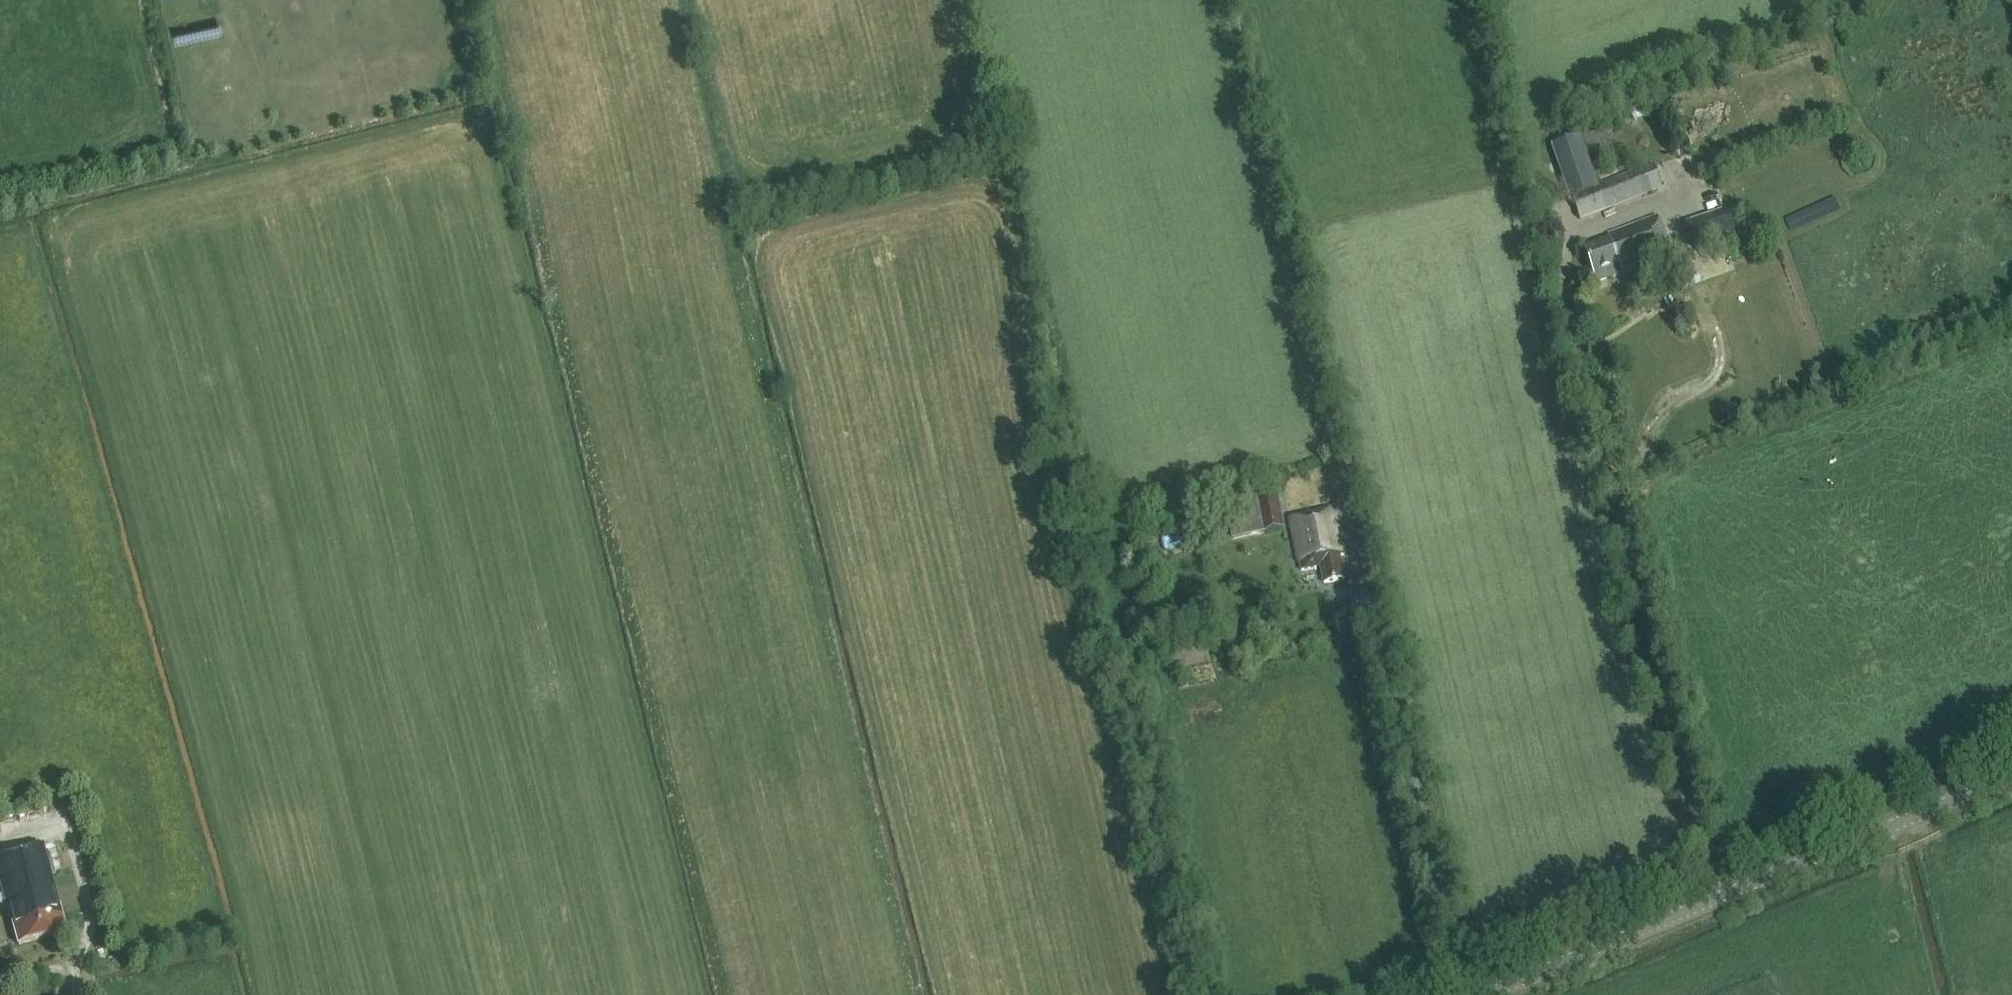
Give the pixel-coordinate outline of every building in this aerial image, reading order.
[(1572,194),(1581,219),(1663,189),(1654,164),(1572,194)] [(1727,209),(1688,223),(1697,250),(1737,236),(1727,209)] [(1597,281),(1672,256),(1658,216),(1608,233),(1611,239),(1586,248),(1597,281)] [(1277,490),(1256,495),(1264,532),(1284,528),(1277,490)] [(1291,517),(1293,525),(1301,568),(1306,568),(1320,566),(1323,583),(1346,578),(1341,556),(1343,555),(1335,509),(1291,517)] [(51,877),(43,847),(0,858),(0,878),(10,917),(12,917),(19,944),(65,932),(51,877)]
